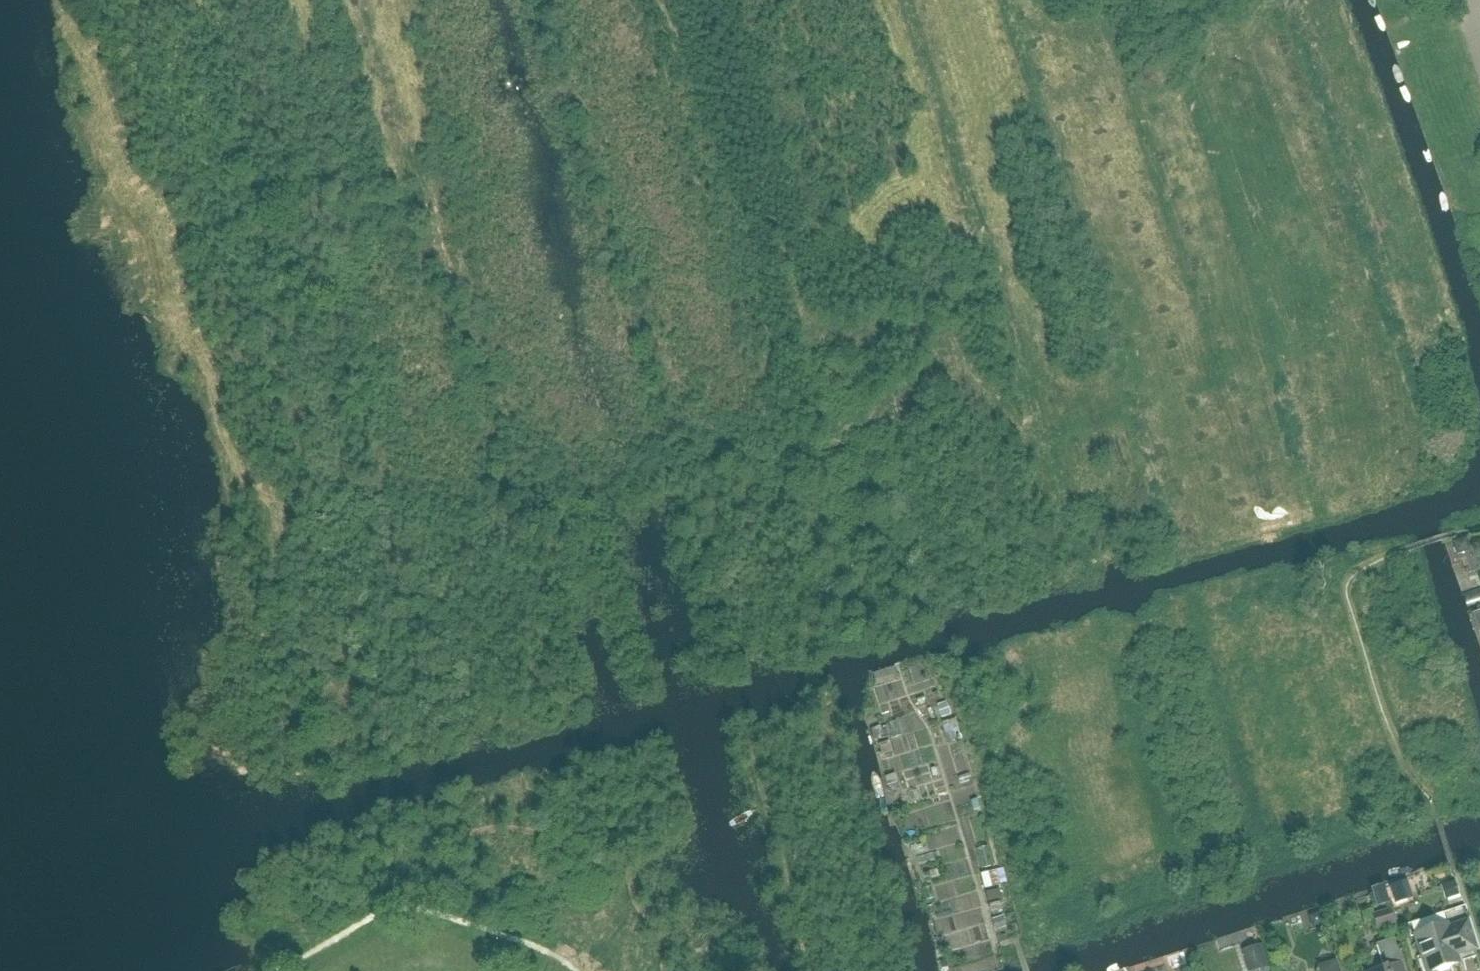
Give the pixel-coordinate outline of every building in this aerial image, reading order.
[(982,894),(999,893),(998,878),(981,880),(982,894)] [(972,904),(969,884),(934,890),(938,910),(972,904)] [(1396,912),(1412,906),(1404,886),(1388,892),(1396,912)] [(989,910),(994,936),(1006,933),(1002,908),(989,910)] [(1389,911),(1373,916),(1377,929),(1393,924),(1389,911)] [(1465,925),(1446,931),(1445,927),(1415,937),(1422,959),(1426,958),(1431,970),(1439,970),(1457,965),(1455,958),(1474,951),(1465,925)] [(1393,940),(1376,945),(1383,969),(1376,970),(1403,970),(1393,940)] [(1266,967),(1259,945),(1241,951),(1247,970),(1254,970),(1266,967)] [(1336,961),(1317,967),(1318,970),(1339,970),(1336,961)]
